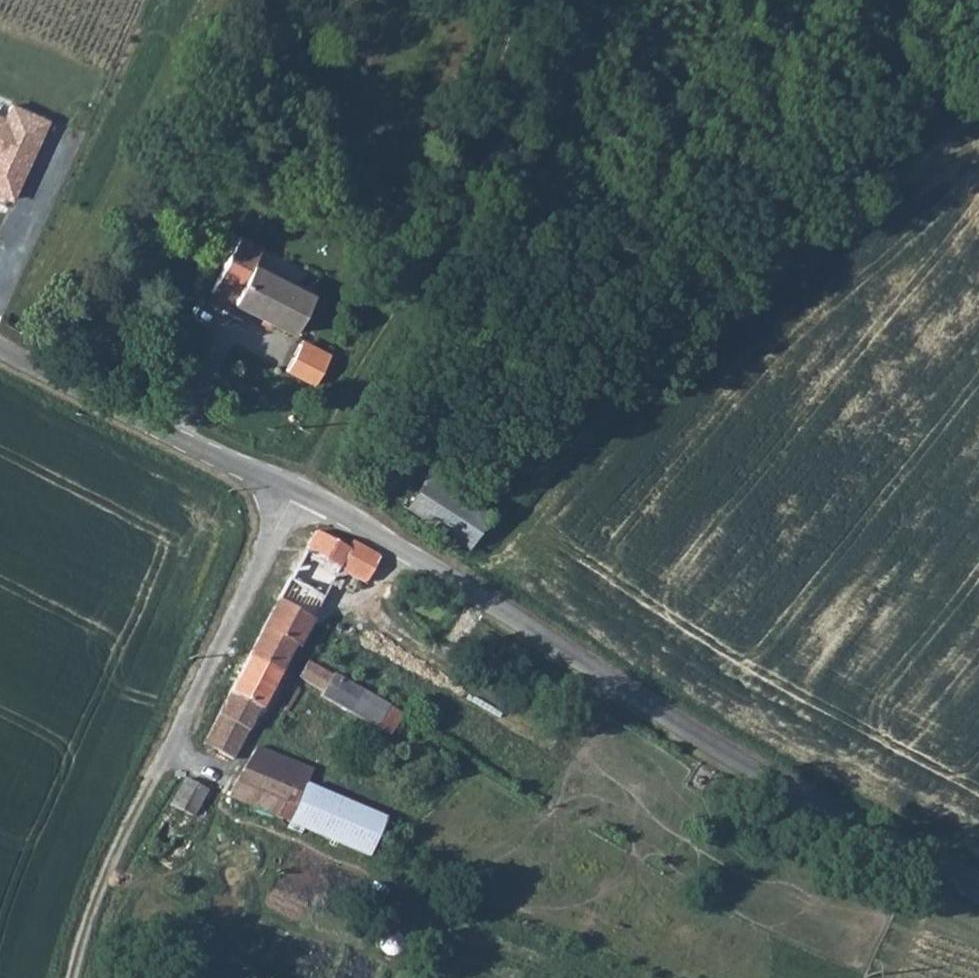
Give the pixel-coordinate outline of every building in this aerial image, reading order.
[(47,115),(9,100),(1,115),(0,115),(0,195),(12,199),(47,115)] [(237,240),(212,294),(248,313),(290,335),(308,299),(251,269),(259,250),(237,240)] [(483,518),(420,478),(401,509),(464,548),(483,518)] [(367,576),(382,553),(355,536),(349,544),(318,523),(312,533),(281,591),(319,610),(344,564),(367,576)] [(319,610),(281,591),(248,654),(282,670),(298,641),(302,642),(319,610)] [(282,670),(248,654),(230,690),(263,707),(282,670)] [(358,681),(314,656),(303,673),(348,698),(358,681)] [(384,719),(394,702),(366,686),(356,702),(384,719)] [(263,707),(230,690),(205,742),(207,743),(237,756),(263,707)] [(316,765),(262,743),(232,792),(278,812),(294,785),(306,791),(316,765)] [(214,786),(190,773),(173,798),(198,813),(214,786)]
